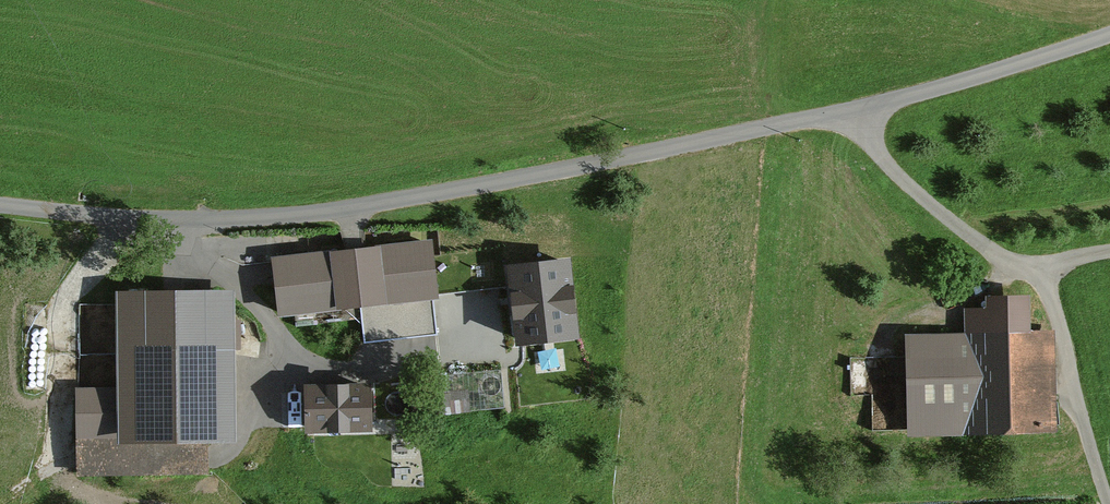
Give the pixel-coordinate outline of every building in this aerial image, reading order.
[(428,244),(375,247),(381,332),(427,329),(429,353),(491,348),(486,277),(431,281),(428,244)] [(354,252),(255,260),(259,316),(359,307),(354,252)] [(576,343),(568,268),(510,274),(518,349),(576,343)] [(128,389),(75,391),(77,478),(208,475),(208,445),(225,444),(221,301),(126,303),(128,389)] [(955,342),(873,342),(872,435),(1041,436),(1042,316),(955,315),(955,342)] [(372,388),(304,390),(306,437),(373,436),(372,388)]
